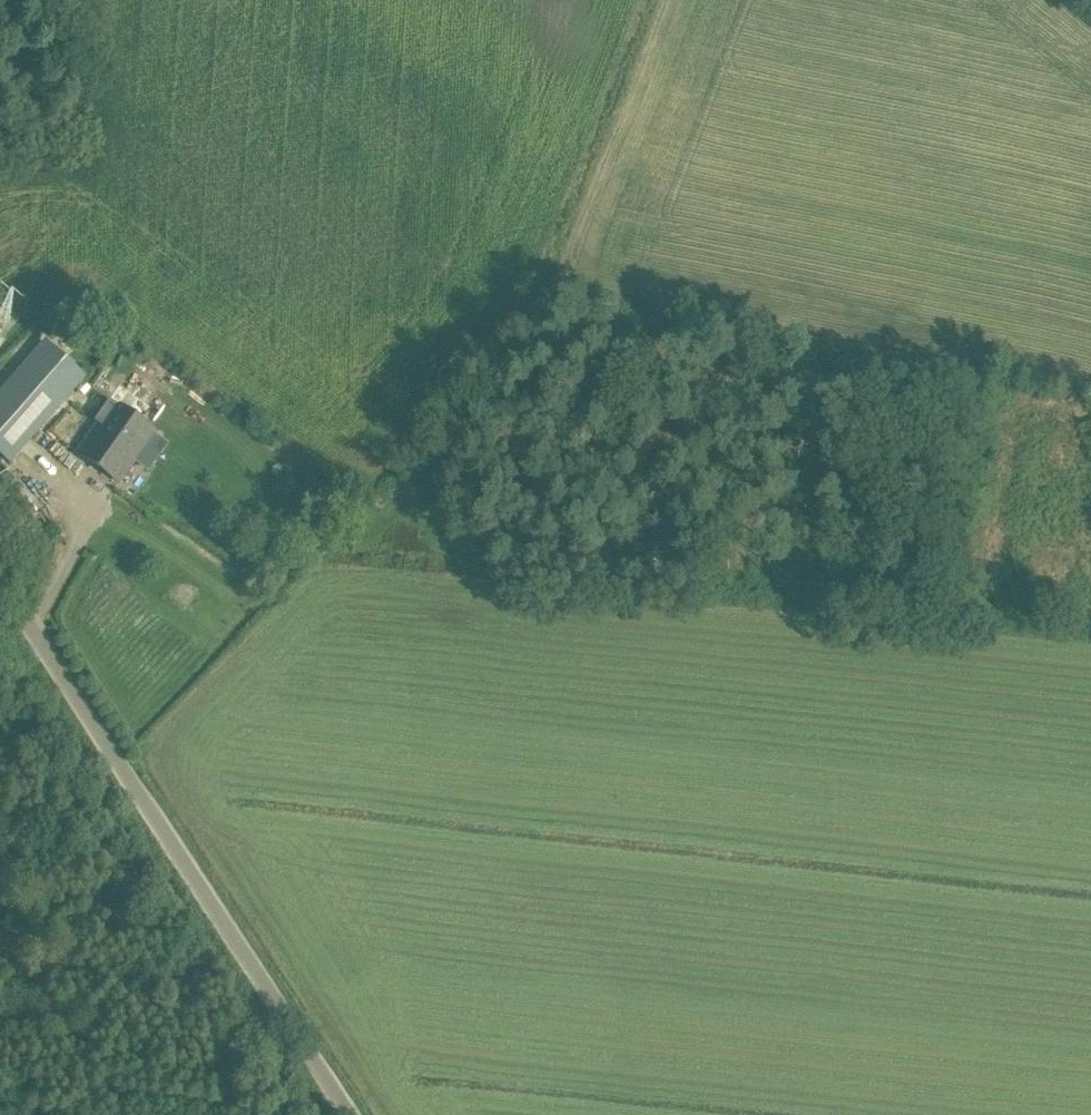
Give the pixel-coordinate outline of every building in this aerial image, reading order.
[(9,463),(85,377),(42,341),(0,388),(0,455),(9,463)] [(82,405),(88,398),(81,392),(75,399),(82,405)] [(77,452),(119,482),(154,431),(109,400),(94,421),(97,423),(77,452)]
